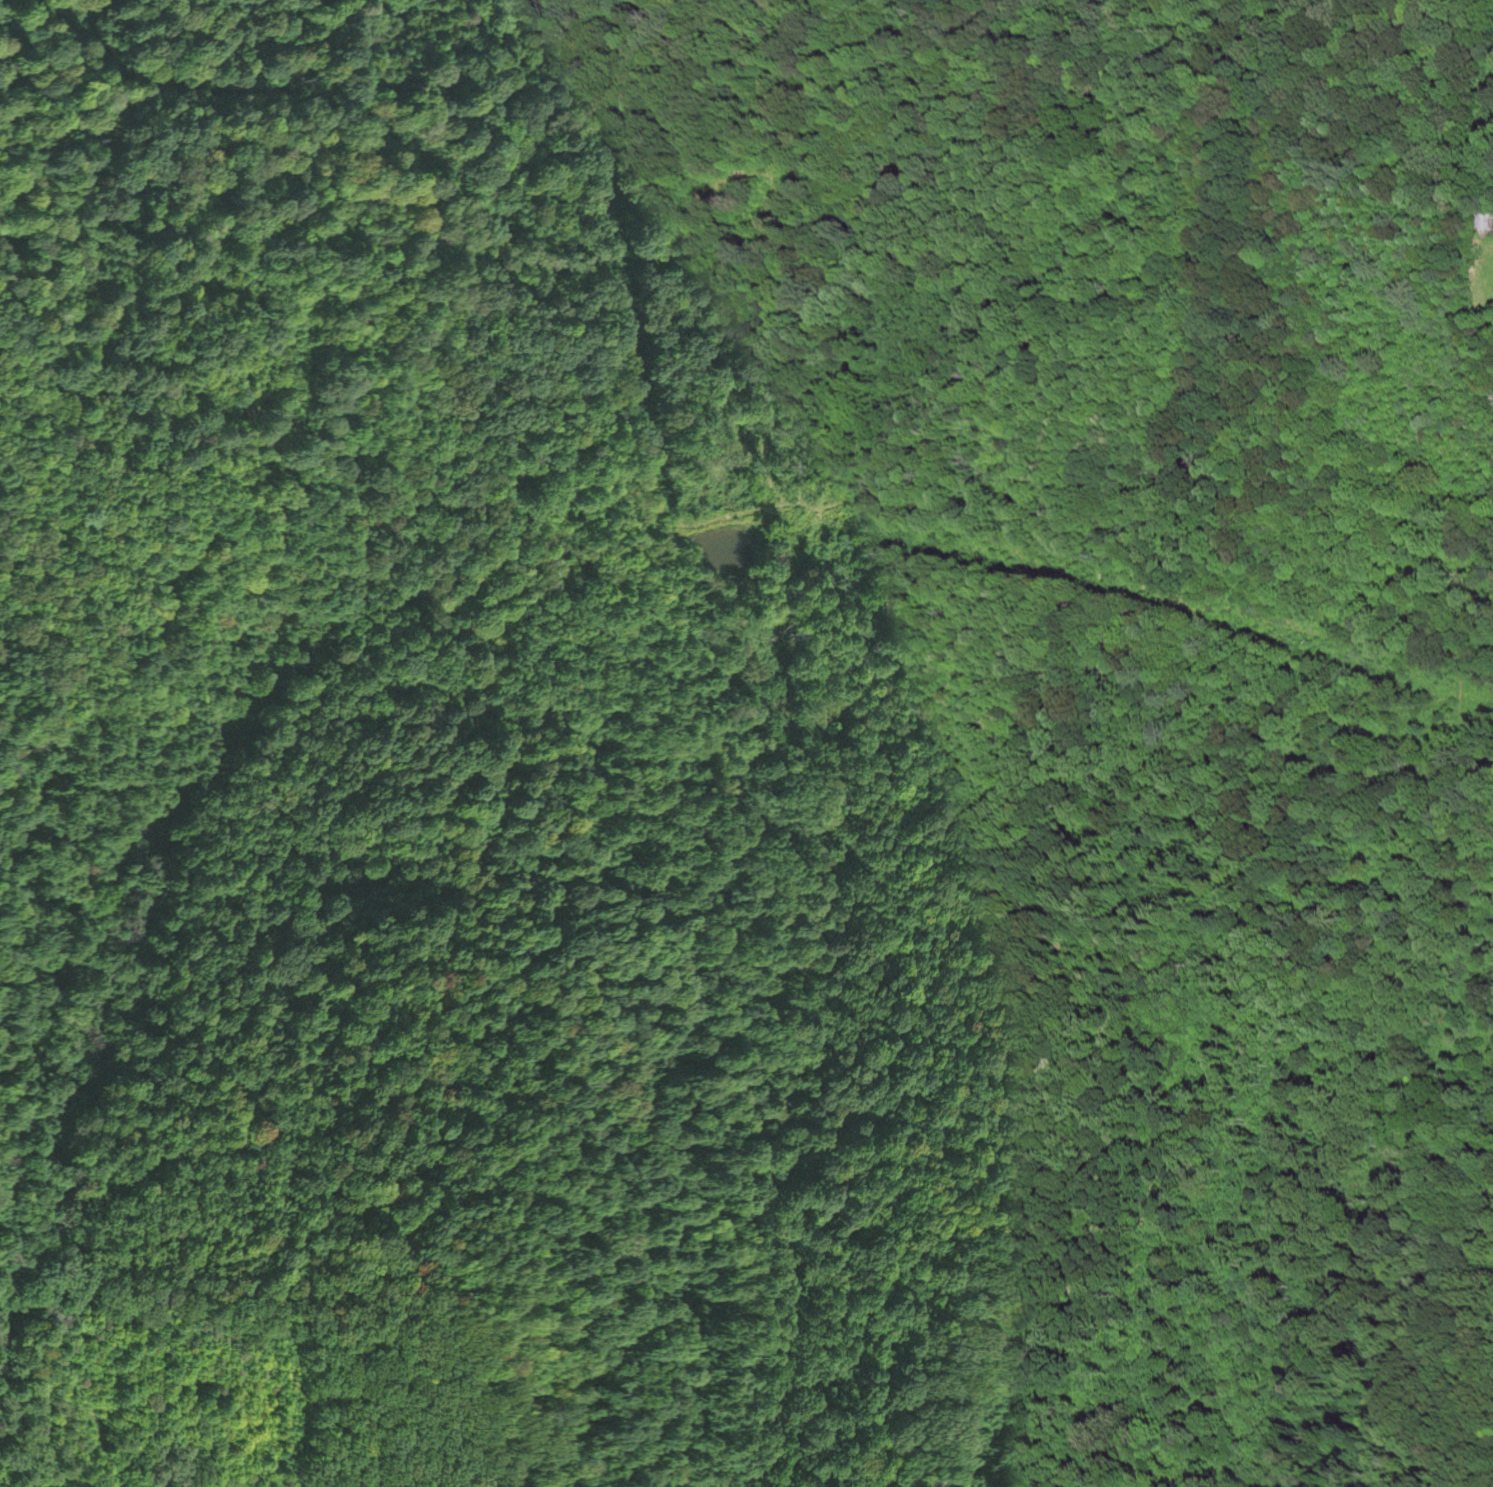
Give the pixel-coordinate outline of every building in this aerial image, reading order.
[(1476,214),(1476,237),(1492,237),(1492,214),(1476,214)]
